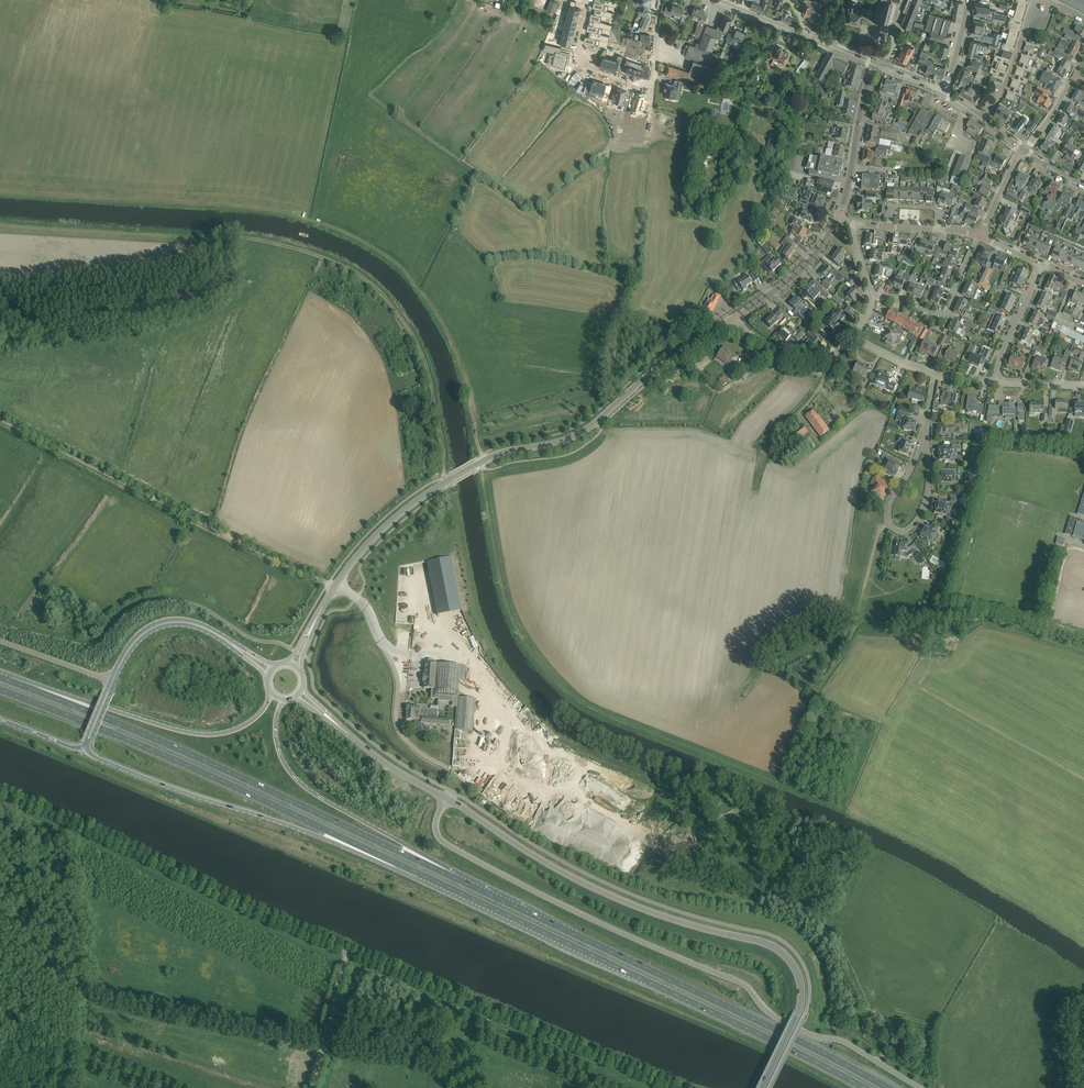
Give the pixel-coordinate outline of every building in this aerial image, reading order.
[(558,3),(551,0),(550,0),(546,11),(554,13),(556,8),(558,3)] [(568,11),(579,14),(580,8),(574,7),(576,1),(572,0),(571,0),(568,11)] [(592,7),(597,9),(603,10),(605,4),(616,6),(617,5),(617,4),(618,1),(611,0),(600,0),(599,3),(594,2),(592,7)] [(636,2),(642,5),(638,13),(644,16),(638,28),(646,30),(651,18),(650,18),(650,16),(648,12),(652,4),(649,3),(650,0),(637,0),(636,2)] [(761,0),(751,0),(753,1),(750,8),(758,12),(761,4),(760,3),(761,0)] [(768,0),(761,0),(760,3),(761,4),(758,12),(760,12),(764,14),(767,6),(766,6),(768,0)] [(807,15),(811,7),(812,4),(813,2),(810,0),(808,0),(806,4),(805,4),(804,7),(804,8),(801,13),(807,15)] [(868,16),(869,10),(862,8),(861,12),(859,11),(859,10),(857,9),(856,11),(855,11),(857,2),(857,0),(851,0),(850,0),(849,0),(847,10),(848,10),(846,20),(851,21),(858,23),(861,14),(868,16)] [(868,16),(875,17),(874,19),(873,20),(874,20),(878,21),(877,24),(878,24),(877,25),(879,25),(879,26),(884,27),(885,27),(885,26),(886,27),(887,23),(890,24),(891,25),(892,25),(893,18),(894,14),(895,14),(895,13),(894,13),(895,9),(896,9),(896,8),(897,4),(898,5),(898,4),(897,4),(898,0),(880,0),(879,4),(878,3),(878,4),(877,8),(876,8),(876,9),(877,9),(876,13),(875,13),(873,13),(873,11),(869,10),(868,16)] [(919,5),(921,0),(907,0),(903,11),(906,13),(901,25),(903,26),(902,27),(907,29),(908,27),(909,28),(919,5)] [(949,10),(952,11),(961,12),(963,2),(952,0),(951,0),(949,10)] [(1002,41),(1000,48),(1004,49),(1012,52),(1012,51),(1013,46),(1014,46),(1019,30),(1018,30),(1020,25),(1021,25),(1020,24),(1022,19),(1026,7),(1027,4),(1026,3),(1027,0),(1015,0),(1015,1),(1017,2),(1016,7),(1013,15),(1010,15),(1006,28),(1009,28),(1005,42),(1002,41)] [(1073,7),(1083,12),(1083,0),(1061,0),(1073,7)] [(812,4),(807,15),(816,19),(817,16),(820,17),(822,12),(819,11),(822,3),(818,1),(816,5),(812,4)] [(994,12),(995,10),(989,9),(989,5),(975,3),(973,13),(974,15),(993,19),(998,20),(1004,22),(1006,15),(998,13),(994,12)] [(685,24),(688,14),(685,13),(683,13),(683,15),(681,14),(683,9),(673,4),(672,8),(666,6),(664,12),(671,15),(672,13),(682,17),(680,22),(682,23),(685,24)] [(700,10),(700,9),(694,7),(691,15),(693,16),(692,18),(693,18),(693,19),(697,21),(694,34),(699,36),(705,20),(701,18),(703,11),(700,10)] [(591,13),(589,19),(594,20),(601,21),(602,15),(613,18),(615,13),(603,10),(597,9),(595,14),(591,13)] [(952,11),(949,10),(948,14),(952,15),(951,19),(959,21),(961,12),(952,11)] [(780,21),(795,27),(798,21),(788,16),(789,13),(784,11),(780,21)] [(928,36),(939,40),(944,41),(951,19),(930,13),(926,25),(915,21),(914,26),(930,31),(928,36)] [(987,27),(984,27),(985,23),(989,24),(990,19),(982,17),(974,15),(973,19),(974,19),(972,27),(970,34),(978,36),(978,39),(988,42),(991,43),(993,36),(987,34),(988,29),(987,27)] [(699,46),(712,51),(717,38),(723,40),(727,29),(728,29),(729,26),(728,26),(731,19),(724,16),(720,26),(718,26),(716,30),(707,26),(699,46)] [(588,24),(586,30),(591,31),(598,33),(599,26),(611,29),(612,24),(601,21),(594,20),(592,26),(588,24)] [(1079,37),(1083,40),(1083,39),(1083,30),(1081,29),(1083,26),(1079,24),(1074,32),(1078,34),(1077,37),(1079,37)] [(1069,37),(1074,39),(1076,35),(1064,29),(1062,33),(1066,35),(1069,37)] [(728,33),(726,38),(728,38),(726,41),(731,43),(735,44),(736,41),(740,43),(744,33),(736,30),(734,35),(728,33)] [(585,36),(584,42),(595,45),(596,38),(608,41),(610,36),(598,33),(591,31),(590,37),(585,36)] [(1000,33),(994,32),(993,36),(991,43),(997,44),(997,42),(998,40),(1000,33)] [(641,34),(640,40),(633,39),(633,37),(626,37),(626,43),(626,44),(643,46),(643,45),(649,45),(650,42),(649,42),(650,35),(641,34)] [(562,36),(559,45),(564,46),(565,43),(571,44),(573,38),(562,36)] [(970,40),(968,49),(978,52),(978,51),(983,52),(984,51),(985,51),(985,50),(986,44),(977,42),(977,41),(970,40)] [(1030,40),(1032,41),(1031,44),(1028,43),(1027,43),(1026,45),(1026,44),(1023,51),(1028,53),(1032,55),(1032,54),(1034,48),(1040,50),(1042,44),(1030,40)] [(1077,52),(1080,46),(1074,43),(1073,42),(1070,41),(1069,44),(1061,40),(1059,43),(1061,44),(1063,45),(1077,52)] [(544,43),(542,49),(553,52),(552,55),(553,56),(551,64),(558,65),(557,67),(564,68),(565,62),(566,63),(569,53),(559,51),(560,47),(544,43)] [(932,53),(940,55),(946,56),(949,46),(940,43),(938,50),(933,49),(932,53)] [(1063,45),(1061,44),(1059,43),(1057,48),(1063,51),(1064,50),(1066,51),(1069,52),(1067,56),(1074,59),(1077,52),(1063,45)] [(683,70),(681,79),(701,86),(708,88),(713,74),(715,69),(720,56),(717,55),(711,53),(695,46),(690,44),(689,46),(686,45),(685,48),(684,49),(684,50),(683,54),(685,55),(685,56),(694,60),(692,64),(689,63),(688,66),(691,67),(689,72),(683,70)] [(913,48),(909,46),(904,44),(899,58),(907,61),(910,53),(911,53),(913,48)] [(771,49),(769,54),(766,60),(769,61),(768,63),(772,64),(775,59),(778,61),(778,62),(783,65),(789,52),(782,50),(782,49),(782,48),(780,47),(779,48),(778,48),(776,51),(771,49)] [(604,49),(598,59),(602,60),(600,67),(607,70),(612,54),(611,58),(605,56),(607,50),(604,49)] [(968,64),(979,67),(981,68),(983,59),(982,59),(982,58),(981,58),(982,55),(978,54),(978,52),(968,49),(966,55),(977,57),(976,60),(970,58),(968,64)] [(1012,52),(1004,49),(1001,55),(996,53),(993,59),(999,61),(1003,62),(1004,59),(1008,60),(1009,59),(1010,59),(1012,52)] [(1056,49),(1054,52),(1065,58),(1066,54),(1056,49)] [(720,56),(722,57),(722,58),(728,60),(730,56),(725,53),(726,51),(723,50),(720,56)] [(945,68),(932,64),(933,61),(923,57),(925,52),(921,51),(917,63),(927,67),(924,73),(941,79),(945,68)] [(763,62),(766,55),(762,53),(756,67),(756,68),(756,70),(758,71),(760,68),(759,67),(760,66),(761,65),(762,62),(762,63),(762,62),(763,62)] [(1037,56),(1032,54),(1032,55),(1028,53),(1026,57),(1022,55),(1022,57),(1021,56),(1018,63),(1023,65),(1027,67),(1028,66),(1030,60),(1035,62),(1037,56)] [(612,54),(607,70),(614,72),(617,65),(620,66),(623,56),(618,54),(616,59),(611,58),(612,54)] [(811,73),(810,76),(815,79),(814,81),(824,86),(833,70),(842,75),(841,77),(843,77),(844,74),(849,66),(838,60),(829,55),(826,60),(817,76),(811,73)] [(1061,65),(1059,68),(1067,72),(1070,65),(1063,61),(1058,59),(1057,62),(1061,65)] [(804,60),(796,73),(801,76),(809,64),(804,60)] [(999,61),(997,67),(991,65),(989,71),(999,75),(998,74),(1000,71),(1004,72),(1004,71),(1005,71),(1008,64),(1003,62),(999,61)] [(627,64),(625,72),(631,74),(630,76),(635,77),(636,75),(640,77),(641,70),(650,73),(651,67),(647,65),(647,63),(643,62),(642,65),(639,64),(638,67),(627,64)] [(1017,69),(1014,76),(1019,77),(1023,79),(1023,78),(1025,72),(1030,74),(1033,68),(1028,66),(1027,67),(1023,65),(1022,69),(1018,67),(1017,69)] [(669,66),(666,74),(681,79),(683,70),(669,66)] [(844,74),(843,77),(843,87),(845,88),(851,90),(857,92),(860,80),(863,71),(851,67),(849,66),(844,74)] [(979,67),(978,71),(975,76),(974,78),(972,82),(969,88),(955,82),(952,87),(960,91),(959,92),(974,101),(986,78),(985,78),(987,70),(979,67)] [(962,67),(958,74),(972,82),(974,78),(975,76),(968,73),(969,70),(962,67)] [(1067,72),(1059,68),(1058,71),(1053,69),(1051,72),(1056,75),(1063,79),(1067,72)] [(1049,90),(1051,91),(1056,93),(1060,86),(1057,85),(1059,81),(1044,73),(1040,81),(1051,87),(1049,90)] [(954,82),(955,82),(969,88),(972,82),(958,74),(954,82)] [(1012,81),(1009,88),(1014,89),(1018,91),(1021,84),(1026,86),(1028,80),(1023,78),(1023,79),(1019,77),(1017,81),(1013,79),(1013,81),(1012,81)] [(879,94),(889,97),(898,100),(902,85),(886,80),(885,79),(883,80),(883,81),(882,86),(880,91),(879,94)] [(582,86),(580,90),(584,92),(596,96),(596,93),(600,82),(593,80),(591,84),(587,82),(585,87),(582,86)] [(668,97),(674,98),(679,99),(681,91),(678,90),(680,81),(675,80),(674,85),(665,83),(663,94),(669,95),(668,97)] [(600,82),(596,93),(608,97),(610,91),(605,90),(606,84),(600,82)] [(811,89),(813,85),(806,82),(804,86),(804,87),(811,90),(811,89)] [(625,90),(617,88),(616,93),(613,93),(611,100),(618,102),(617,103),(626,106),(629,97),(625,96),(625,94),(625,90)] [(1045,100),(1049,93),(1039,88),(1036,93),(1037,94),(1036,95),(1033,100),(1038,103),(1038,104),(1041,106),(1047,110),(1051,103),(1045,100)] [(908,89),(904,100),(904,101),(900,100),(897,109),(896,112),(900,113),(901,110),(902,110),(903,105),(908,106),(908,104),(912,105),(912,103),(916,104),(918,100),(915,99),(918,92),(908,89)] [(1007,93),(1005,100),(1014,103),(1016,96),(1021,98),(1023,92),(1018,91),(1014,89),(1013,93),(1009,91),(1008,93),(1007,93)] [(1082,103),(1083,99),(1083,96),(1082,95),(1075,91),(1071,99),(1076,102),(1078,103),(1079,101),(1082,103)] [(644,108),(647,100),(647,99),(644,98),(644,95),(641,94),(641,93),(640,93),(640,94),(638,93),(637,98),(630,96),(630,98),(628,106),(631,107),(631,109),(632,110),(636,111),(639,112),(640,108),(641,107),(644,108)] [(839,93),(836,107),(839,108),(839,110),(837,111),(837,114),(838,116),(852,119),(855,104),(849,102),(849,101),(848,100),(845,99),(846,94),(839,93)] [(821,102),(833,105),(835,98),(822,95),(821,102)] [(888,109),(889,104),(879,101),(876,107),(890,112),(891,110),(888,109)] [(1063,113),(1068,115),(1069,116),(1072,117),(1074,114),(1077,116),(1081,118),(1083,119),(1083,118),(1083,112),(1080,110),(1079,112),(1078,112),(1073,109),(1074,108),(1072,108),(1068,105),(1067,105),(1066,105),(1064,108),(1065,109),(1063,113)] [(999,111),(995,117),(1000,121),(1008,109),(1003,106),(999,111)] [(890,112),(876,107),(874,113),(874,114),(883,117),(883,116),(884,112),(886,113),(890,115),(890,112)] [(908,133),(908,134),(913,136),(930,142),(937,130),(944,135),(947,130),(950,125),(946,123),(945,119),(944,120),(943,121),(938,119),(939,118),(935,116),(934,115),(928,111),(927,112),(922,109),(918,116),(909,131),(908,133)] [(1008,109),(1000,121),(1005,124),(1009,119),(1013,113),(1008,109)] [(883,117),(874,114),(872,120),(881,123),(883,117)] [(1020,121),(1014,129),(1018,132),(1024,125),(1027,122),(1017,114),(1015,117),(1020,121)] [(1057,124),(1062,127),(1064,128),(1066,124),(1070,126),(1072,127),(1071,127),(1082,134),(1083,133),(1083,126),(1075,121),(1073,123),(1072,123),(1068,120),(1066,119),(1061,116),(1057,124)] [(968,120),(966,123),(968,124),(966,126),(969,128),(966,132),(969,134),(977,124),(971,120),(970,122),(968,120)] [(1032,122),(1027,129),(1032,133),(1037,125),(1032,122)] [(977,124),(969,134),(973,137),(976,134),(978,136),(980,133),(983,129),(977,124)] [(1054,126),(1044,141),(1049,144),(1052,141),(1055,143),(1057,140),(1055,138),(1056,137),(1061,130),(1054,126)] [(868,128),(866,143),(871,144),(875,145),(875,144),(879,145),(878,149),(887,150),(902,153),(903,148),(891,145),(892,144),(890,144),(891,142),(897,143),(898,133),(894,132),(882,129),(881,130),(868,128)] [(829,142),(835,144),(839,144),(839,141),(846,142),(848,132),(833,129),(831,135),(833,136),(836,137),(836,140),(829,138),(828,142),(829,142)] [(1067,146),(1063,153),(1067,155),(1066,157),(1066,158),(1073,163),(1079,153),(1070,147),(1073,141),(1074,139),(1069,136),(1065,142),(1068,144),(1066,146),(1067,146)] [(984,140),(982,145),(977,156),(980,157),(981,154),(987,157),(993,144),(984,140)] [(1049,144),(1044,141),(1040,148),(1048,154),(1055,143),(1052,141),(1049,144)] [(835,144),(829,142),(827,150),(831,151),(830,156),(834,157),(834,158),(842,159),(844,149),(837,147),(836,148),(834,148),(835,144)] [(876,148),(876,154),(875,155),(879,156),(883,157),(886,157),(887,150),(878,149),(876,148)] [(864,152),(863,158),(883,162),(883,157),(879,156),(875,155),(876,154),(864,152)] [(1002,167),(1005,161),(1006,160),(1002,158),(998,156),(994,163),(995,163),(992,167),(996,169),(999,165),(1002,167)] [(841,166),(842,162),(821,158),(820,160),(810,157),(807,170),(810,170),(809,176),(817,178),(818,174),(838,179),(840,171),(841,171),(842,166),(841,166)] [(951,178),(952,178),(950,183),(961,189),(963,183),(962,183),(971,161),(960,157),(951,178)] [(883,162),(863,158),(862,162),(870,163),(869,166),(881,168),(883,162)] [(985,158),(981,166),(986,168),(988,164),(990,160),(985,158)] [(990,185),(991,182),(986,179),(988,175),(984,174),(981,181),(990,185)] [(1015,186),(1022,190),(1028,179),(1021,174),(1017,182),(1018,182),(1015,186)] [(862,176),(862,182),(859,181),(858,181),(857,181),(857,182),(857,183),(858,184),(859,183),(862,183),(861,189),(877,190),(877,188),(879,188),(880,188),(881,188),(881,187),(882,186),(882,185),(883,184),(883,183),(882,182),(882,181),(881,180),(880,179),(878,179),(878,177),(862,176)] [(975,192),(983,195),(988,198),(991,191),(982,187),(984,184),(974,179),(974,180),(970,178),(969,182),(972,183),(977,186),(975,192)] [(822,182),(821,184),(818,183),(818,182),(807,179),(805,187),(813,190),(812,190),(827,195),(828,192),(832,193),(834,185),(822,182)] [(1018,199),(1016,203),(1020,205),(1025,195),(1028,197),(1030,193),(1031,193),(1032,191),(1036,193),(1037,190),(1039,191),(1042,185),(1042,184),(1038,182),(1037,182),(1037,183),(1033,181),(1028,190),(1025,188),(1022,192),(1018,199)] [(1047,197),(1042,207),(1052,213),(1054,210),(1058,200),(1053,197),(1054,195),(1055,196),(1056,193),(1059,188),(1050,183),(1047,188),(1043,195),(1047,197)] [(822,199),(814,197),(811,196),(812,190),(813,190),(805,187),(803,191),(804,192),(803,191),(802,191),(801,192),(800,193),(800,194),(800,195),(801,196),(802,197),(799,203),(803,205),(810,208),(812,208),(813,205),(819,207),(822,208),(825,200),(822,199)] [(940,204),(944,205),(948,194),(942,192),(943,190),(939,188),(937,187),(936,195),(940,197),(938,202),(940,203),(940,204)] [(926,189),(926,200),(926,202),(933,203),(933,195),(934,195),(935,190),(930,189),(930,191),(927,191),(927,189),(926,189)] [(782,196),(785,198),(796,202),(797,199),(783,193),(782,196)] [(1007,193),(1005,197),(1016,203),(1018,199),(1007,193)] [(948,194),(944,205),(948,207),(948,206),(950,207),(955,197),(948,194)] [(1058,200),(1054,210),(1057,211),(1058,211),(1060,206),(1067,209),(1067,208),(1069,206),(1070,204),(1070,203),(1071,202),(1072,199),(1072,198),(1068,196),(1068,197),(1063,194),(1062,197),(1060,196),(1059,198),(1058,200)] [(975,207),(977,208),(982,210),(985,202),(980,200),(981,198),(974,195),(972,198),(978,200),(977,201),(975,207)] [(1067,219),(1072,221),(1075,215),(1078,217),(1081,211),(1083,212),(1083,201),(1080,199),(1076,207),(1074,206),(1071,210),(1067,218),(1067,219)] [(1020,211),(1029,215),(1031,211),(1022,206),(1020,211)] [(975,224),(979,217),(973,214),(974,211),(972,210),(965,207),(964,208),(964,207),(961,213),(968,216),(966,223),(970,225),(971,222),(975,224)] [(1067,209),(1063,216),(1067,218),(1071,210),(1067,208),(1067,209)] [(1007,209),(1003,218),(1014,223),(1016,224),(1021,214),(1015,211),(1014,212),(1012,212),(1007,209)] [(811,224),(815,215),(808,212),(808,213),(802,210),(800,214),(796,212),(795,216),(811,224)] [(1000,217),(998,221),(1001,222),(999,226),(1003,228),(1004,230),(1003,230),(1005,235),(1006,235),(1006,236),(1011,234),(1011,232),(1013,226),(1012,226),(1014,223),(1003,218),(1000,217)] [(807,232),(802,229),(805,223),(794,218),(793,218),(792,220),(792,221),(790,226),(794,228),(791,234),(797,237),(796,239),(801,243),(807,232)] [(863,246),(871,247),(871,246),(876,246),(877,241),(878,242),(879,240),(883,240),(884,233),(874,231),(873,236),(867,235),(866,240),(865,239),(863,246)] [(1020,232),(1018,236),(1016,241),(1020,243),(1024,234),(1020,232)] [(1023,244),(1029,247),(1033,238),(1034,236),(1031,235),(1030,237),(1027,236),(1023,244)] [(1056,238),(1049,235),(1048,238),(1045,244),(1041,252),(1047,255),(1051,247),(1048,245),(1050,241),(1054,243),(1055,241),(1056,238)] [(899,246),(901,237),(894,236),(893,239),(889,239),(888,246),(889,247),(888,254),(891,254),(891,252),(892,252),(893,247),(894,246),(899,247),(899,246)] [(779,252),(784,256),(788,259),(795,250),(789,246),(791,245),(793,242),(787,237),(781,245),(784,247),(779,252)] [(908,239),(901,237),(899,246),(907,247),(908,239)] [(1029,247),(1035,249),(1039,241),(1033,238),(1029,247)] [(921,253),(924,254),(928,243),(926,242),(922,240),(919,248),(922,249),(921,253)] [(1035,249),(1041,252),(1045,244),(1039,241),(1035,249)] [(935,257),(937,252),(933,251),(935,245),(931,243),(930,244),(928,243),(924,254),(928,256),(931,256),(932,255),(935,257)] [(762,248),(768,255),(772,251),(766,244),(762,248)] [(940,253),(949,256),(952,246),(946,244),(944,250),(942,249),(940,253)] [(1051,257),(1058,260),(1061,251),(1058,250),(1058,249),(1058,246),(1053,244),(1050,252),(1053,253),(1051,257)] [(952,246),(949,256),(957,259),(958,256),(957,255),(959,249),(952,246)] [(831,261),(837,265),(841,267),(849,256),(839,249),(831,261)] [(976,261),(982,264),(986,266),(992,254),(983,250),(981,254),(980,253),(976,261)] [(1058,260),(1064,262),(1069,252),(1066,251),(1065,253),(1061,251),(1058,260)] [(870,260),(870,261),(876,262),(881,262),(882,254),(878,254),(878,253),(871,252),(870,257),(869,257),(868,260),(870,260)] [(937,252),(935,257),(932,263),(935,264),(940,254),(937,252)] [(1064,262),(1070,265),(1075,255),(1069,252),(1064,262)] [(767,256),(769,259),(762,265),(770,275),(772,272),(773,273),(781,265),(777,261),(773,256),(772,256),(770,254),(767,256)] [(1070,265),(1076,268),(1081,257),(1079,256),(1077,259),(1074,257),(1075,255),(1070,265)] [(998,257),(994,265),(1001,268),(1000,271),(1005,273),(1008,266),(1005,264),(1007,261),(998,257)] [(951,273),(946,271),(949,266),(945,266),(945,267),(936,265),(936,267),(940,268),(940,269),(941,269),(940,272),(942,273),(941,276),(933,273),(937,275),(948,280),(950,280),(951,277),(950,276),(951,273)] [(835,276),(840,281),(844,277),(835,269),(832,272),(826,267),(824,270),(823,269),(818,274),(822,277),(823,276),(827,279),(826,280),(829,283),(835,276)] [(888,268),(882,267),(882,268),(876,267),(875,276),(882,277),(882,272),(886,273),(886,277),(891,277),(892,270),(888,269),(888,268)] [(848,281),(854,274),(857,271),(853,268),(844,278),(848,281)] [(1013,276),(1024,281),(1026,277),(1025,277),(1026,273),(1027,274),(1027,273),(1019,269),(1016,277),(1013,276)] [(908,283),(909,282),(911,277),(912,273),(907,271),(905,274),(904,274),(902,278),(901,279),(897,277),(894,284),(902,288),(905,281),(908,283)] [(754,272),(751,274),(755,281),(759,279),(754,272)] [(742,276),(744,280),(738,283),(736,280),(733,282),(738,289),(741,287),(743,291),(747,289),(746,287),(752,283),(746,274),(742,276)] [(851,286),(858,278),(854,274),(848,281),(847,282),(851,286)] [(913,295),(918,285),(919,284),(913,281),(915,277),(912,275),(911,277),(909,282),(912,283),(911,285),(911,284),(907,292),(913,295)] [(937,275),(935,281),(938,282),(938,283),(945,286),(946,284),(948,284),(949,281),(948,280),(937,275)] [(1024,281),(1013,276),(1009,283),(1021,288),(1020,287),(1022,284),(1023,284),(1024,281)] [(1048,283),(1067,292),(1071,285),(1067,283),(1065,287),(1056,283),(1057,280),(1051,277),(1050,277),(1050,276),(1049,277),(1047,280),(1048,280),(1049,281),(1048,283)] [(821,285),(827,290),(828,289),(828,290),(832,286),(829,283),(826,280),(825,280),(821,285)] [(986,290),(988,287),(987,287),(984,286),(978,283),(977,286),(969,282),(965,288),(976,294),(979,287),(985,290),(986,290)] [(1062,294),(1060,299),(1059,299),(1064,301),(1067,292),(1048,283),(1047,285),(1046,285),(1045,285),(1044,288),(1044,289),(1045,289),(1052,292),(1052,290),(1059,293),(1062,294)] [(804,291),(808,295),(814,300),(815,301),(822,293),(827,298),(830,295),(823,288),(820,292),(811,284),(804,291)] [(921,296),(923,297),(926,292),(923,290),(925,287),(918,285),(913,295),(920,298),(921,296)] [(856,286),(846,298),(850,302),(852,300),(854,302),(858,298),(856,296),(858,295),(859,296),(863,292),(856,286)] [(936,288),(933,295),(941,299),(944,292),(936,288)] [(976,294),(965,288),(962,295),(970,298),(971,298),(970,301),(976,304),(981,306),(982,307),(984,304),(973,299),(976,294)] [(1077,305),(1078,303),(1082,295),(1075,292),(1072,300),(1071,302),(1077,305)] [(709,298),(702,311),(711,315),(719,298),(721,295),(716,293),(714,296),(713,295),(711,299),(709,298)] [(1043,294),(1040,301),(1051,306),(1050,305),(1051,302),(1048,300),(1049,297),(1043,294)] [(836,295),(832,299),(840,305),(843,302),(836,295)] [(941,299),(933,295),(930,301),(938,305),(941,299)] [(1007,295),(1003,303),(1012,307),(1014,303),(1013,303),(1015,299),(1015,300),(1016,299),(1007,295)] [(802,303),(800,301),(796,297),(790,304),(799,313),(803,309),(804,310),(806,307),(802,303)] [(968,312),(971,305),(975,307),(976,304),(970,301),(968,304),(967,303),(960,299),(957,306),(967,311),(968,312)] [(1051,306),(1040,301),(1039,303),(1037,302),(1036,305),(1037,306),(1037,307),(1044,310),(1045,307),(1050,310),(1051,306)] [(1012,307),(1003,303),(1000,310),(1009,314),(1008,313),(1010,310),(1011,310),(1012,307)] [(847,314),(852,309),(848,306),(843,311),(847,314)] [(967,311),(957,306),(954,312),(962,316),(961,319),(968,322),(969,319),(964,317),(967,311)] [(836,315),(833,318),(839,324),(846,317),(839,311),(839,312),(836,309),(833,312),(836,315)] [(1075,309),(1072,314),(1071,317),(1079,321),(1082,315),(1079,313),(1079,311),(1075,309)] [(917,338),(922,341),(928,332),(928,331),(924,328),(899,313),(899,314),(891,310),(885,318),(909,333),(917,338)] [(1058,314),(1049,310),(1047,315),(1056,318),(1058,314)] [(777,311),(766,322),(771,327),(778,320),(782,316),(787,321),(790,318),(782,311),(780,313),(777,311)] [(1043,320),(1045,316),(1035,311),(1034,312),(1033,311),(1032,315),(1033,315),(1032,318),(1039,321),(1044,323),(1045,320),(1043,320)] [(797,317),(806,326),(809,322),(800,314),(797,317)] [(842,326),(839,324),(833,318),(830,315),(824,322),(827,325),(833,331),(836,327),(838,329),(842,326)] [(993,316),(990,323),(1003,328),(1004,325),(1003,324),(1005,320),(1006,321),(995,315),(994,317),(993,316)] [(1044,323),(1039,321),(1032,318),(1031,320),(1029,320),(1028,323),(1029,323),(1029,324),(1034,326),(1039,328),(1040,325),(1041,326),(1043,325),(1044,323)] [(947,330),(952,332),(956,334),(958,328),(962,330),(964,326),(952,321),(947,330)] [(1003,328),(990,323),(987,329),(991,331),(999,335),(1000,331),(1001,331),(1003,328)] [(788,326),(785,329),(780,335),(778,336),(781,339),(783,338),(786,341),(791,335),(798,342),(805,335),(799,330),(796,333),(788,326)] [(898,327),(896,331),(903,335),(906,331),(898,327)] [(1066,328),(1063,327),(1060,333),(1060,334),(1059,337),(1065,339),(1066,336),(1069,330),(1066,328)] [(820,328),(817,331),(824,338),(828,335),(820,328)] [(813,340),(808,345),(814,351),(821,344),(816,339),(818,336),(810,329),(806,333),(805,334),(813,340)] [(896,331),(894,329),(892,332),(889,331),(884,338),(887,340),(885,343),(891,346),(896,337),(900,339),(903,335),(896,331)] [(1027,329),(1024,335),(1033,339),(1036,341),(1037,338),(1032,335),(1034,332),(1027,329)] [(1075,332),(1069,330),(1066,336),(1072,339),(1075,332)] [(1080,335),(1075,332),(1072,339),(1077,341),(1080,335)] [(914,343),(917,338),(909,333),(906,338),(911,341),(914,343)] [(944,344),(947,337),(943,335),(938,345),(943,347),(944,344)] [(1033,339),(1024,335),(1021,341),(1030,346),(1033,339)] [(924,342),(922,346),(920,351),(926,354),(927,353),(933,356),(933,357),(937,348),(924,342)] [(970,344),(965,356),(969,358),(968,361),(971,362),(973,363),(973,364),(978,367),(979,365),(980,364),(982,358),(972,353),(975,347),(970,344)] [(1073,370),(1073,371),(1078,373),(1082,363),(1081,363),(1083,355),(1083,351),(1077,348),(1073,347),(1071,353),(1077,356),(1075,359),(1072,358),(1068,368),(1073,370)] [(728,367),(733,371),(737,365),(732,361),(735,358),(729,353),(730,352),(724,348),(717,356),(730,365),(728,367)] [(946,353),(945,356),(955,361),(959,354),(957,354),(959,351),(955,349),(954,352),(948,349),(947,352),(946,352),(946,353)] [(1040,353),(1034,351),(1031,356),(1036,358),(1032,367),(1041,371),(1042,369),(1043,367),(1046,368),(1049,360),(1042,357),(1041,354),(1040,353)] [(1053,362),(1051,368),(1051,366),(1055,368),(1055,369),(1060,371),(1063,364),(1065,365),(1067,360),(1068,358),(1062,356),(1056,353),(1054,359),(1053,362)] [(1021,359),(1014,356),(1012,355),(1008,364),(1013,367),(1014,366),(1021,369),(1021,370),(1026,359),(1022,357),(1021,359)] [(860,378),(866,380),(871,369),(871,368),(867,366),(866,367),(858,363),(853,373),(861,377),(860,378)] [(890,382),(892,378),(891,377),(891,378),(886,376),(887,375),(882,372),(881,375),(878,373),(872,384),(877,386),(878,383),(885,387),(884,388),(893,392),(896,385),(890,382)] [(718,379),(720,382),(722,385),(728,382),(724,375),(718,379)] [(856,393),(862,397),(866,390),(860,387),(856,393)] [(918,400),(918,401),(922,402),(925,392),(911,387),(908,397),(918,400)] [(940,405),(954,408),(957,394),(951,393),(951,394),(949,393),(949,392),(943,391),(940,405)] [(972,413),(973,411),(977,412),(977,414),(981,414),(981,411),(982,405),(974,404),(975,397),(968,396),(966,410),(967,411),(968,411),(968,413),(972,413)] [(1059,413),(1067,413),(1068,407),(1068,402),(1056,401),(1055,408),(1059,409),(1059,413)] [(1075,412),(1075,413),(1083,414),(1083,401),(1081,401),(1081,402),(1079,402),(1078,402),(1076,402),(1075,412)] [(1018,409),(1015,409),(1014,416),(1018,416),(1018,421),(1024,421),(1024,412),(1022,412),(1022,408),(1023,403),(1018,402),(1018,409)] [(1014,416),(1015,409),(1003,409),(1003,403),(999,403),(999,406),(989,406),(986,421),(991,423),(992,415),(998,415),(998,417),(1003,417),(1003,416),(1005,416),(1005,419),(1014,419),(1014,416)] [(1043,403),(1030,403),(1030,416),(1036,416),(1036,413),(1043,413),(1043,403)] [(805,416),(808,421),(821,437),(830,431),(821,419),(818,415),(817,416),(813,411),(805,416)] [(905,414),(898,413),(896,421),(901,422),(900,425),(901,427),(903,427),(903,428),(904,429),(904,430),(907,431),(907,430),(914,432),(917,423),(912,422),(913,420),(906,418),(906,420),(904,419),(905,414)] [(1068,420),(1063,433),(1069,435),(1073,421),(1068,420)] [(935,433),(935,437),(936,437),(936,438),(950,438),(950,433),(954,433),(954,431),(957,431),(957,425),(948,424),(948,427),(946,427),(946,428),(938,428),(938,432),(937,432),(937,433),(935,433)] [(786,437),(789,441),(792,445),(798,440),(805,449),(807,447),(801,438),(808,432),(803,425),(786,437)] [(809,437),(808,436),(803,439),(807,446),(813,443),(809,437)] [(899,452),(901,453),(907,455),(911,443),(905,441),(906,438),(899,436),(897,442),(902,444),(899,452)] [(775,447),(783,457),(788,452),(781,442),(775,447)] [(939,460),(945,461),(945,462),(949,462),(949,461),(951,461),(951,456),(952,456),(954,456),(955,454),(957,454),(957,450),(961,450),(961,445),(952,445),(952,449),(947,449),(944,448),(944,449),(939,449),(938,453),(940,453),(940,455),(939,460)] [(792,458),(794,460),(802,454),(800,452),(802,451),(800,448),(798,449),(793,453),(795,455),(792,458)] [(891,476),(892,475),(894,476),(895,475),(896,475),(898,472),(897,471),(899,466),(893,463),(895,459),(884,453),(882,458),(885,463),(882,470),(888,473),(887,474),(891,476)] [(940,485),(945,485),(949,485),(949,483),(954,483),(954,474),(956,475),(956,470),(946,470),(946,474),(942,474),(942,477),(940,477),(940,485)] [(876,497),(877,497),(882,500),(886,493),(884,493),(886,488),(880,485),(883,480),(878,478),(874,476),(870,484),(875,487),(872,493),(877,495),(876,497)] [(934,513),(938,514),(938,515),(942,516),(943,515),(947,516),(949,504),(937,501),(934,513)] [(1073,536),(1073,537),(1072,537),(1076,538),(1076,537),(1083,540),(1083,520),(1071,516),(1065,534),(1073,536)] [(927,544),(928,545),(930,541),(932,542),(933,541),(935,542),(938,537),(936,536),(937,534),(935,534),(939,527),(933,524),(931,528),(927,526),(920,537),(924,539),(922,541),(927,544)] [(1056,543),(1063,546),(1065,538),(1058,536),(1056,543)] [(909,556),(918,550),(914,545),(907,549),(908,544),(897,543),(895,557),(901,557),(902,552),(906,552),(909,556)] [(921,552),(914,556),(918,562),(924,558),(921,552)] [(458,707),(460,679),(466,679),(467,666),(446,665),(438,664),(438,665),(438,666),(437,666),(437,664),(433,664),(433,660),(429,660),(429,663),(426,663),(425,675),(424,675),(423,682),(424,682),(424,688),(432,689),(432,699),(439,699),(438,701),(452,702),(452,707),(458,707)] [(488,690),(495,698),(507,686),(497,676),(489,683),(492,686),(488,690)] [(473,731),(475,699),(459,697),(456,730),(473,731)] [(407,706),(406,711),(407,711),(407,712),(410,713),(409,714),(413,714),(413,715),(416,715),(416,716),(437,719),(437,718),(438,710),(437,710),(432,709),(423,708),(421,708),(421,707),(407,706)] [(407,712),(406,720),(415,721),(414,726),(421,726),(421,724),(450,726),(451,719),(437,718),(437,719),(416,716),(416,715),(413,715),(413,714),(409,714),(410,713),(407,712)]
